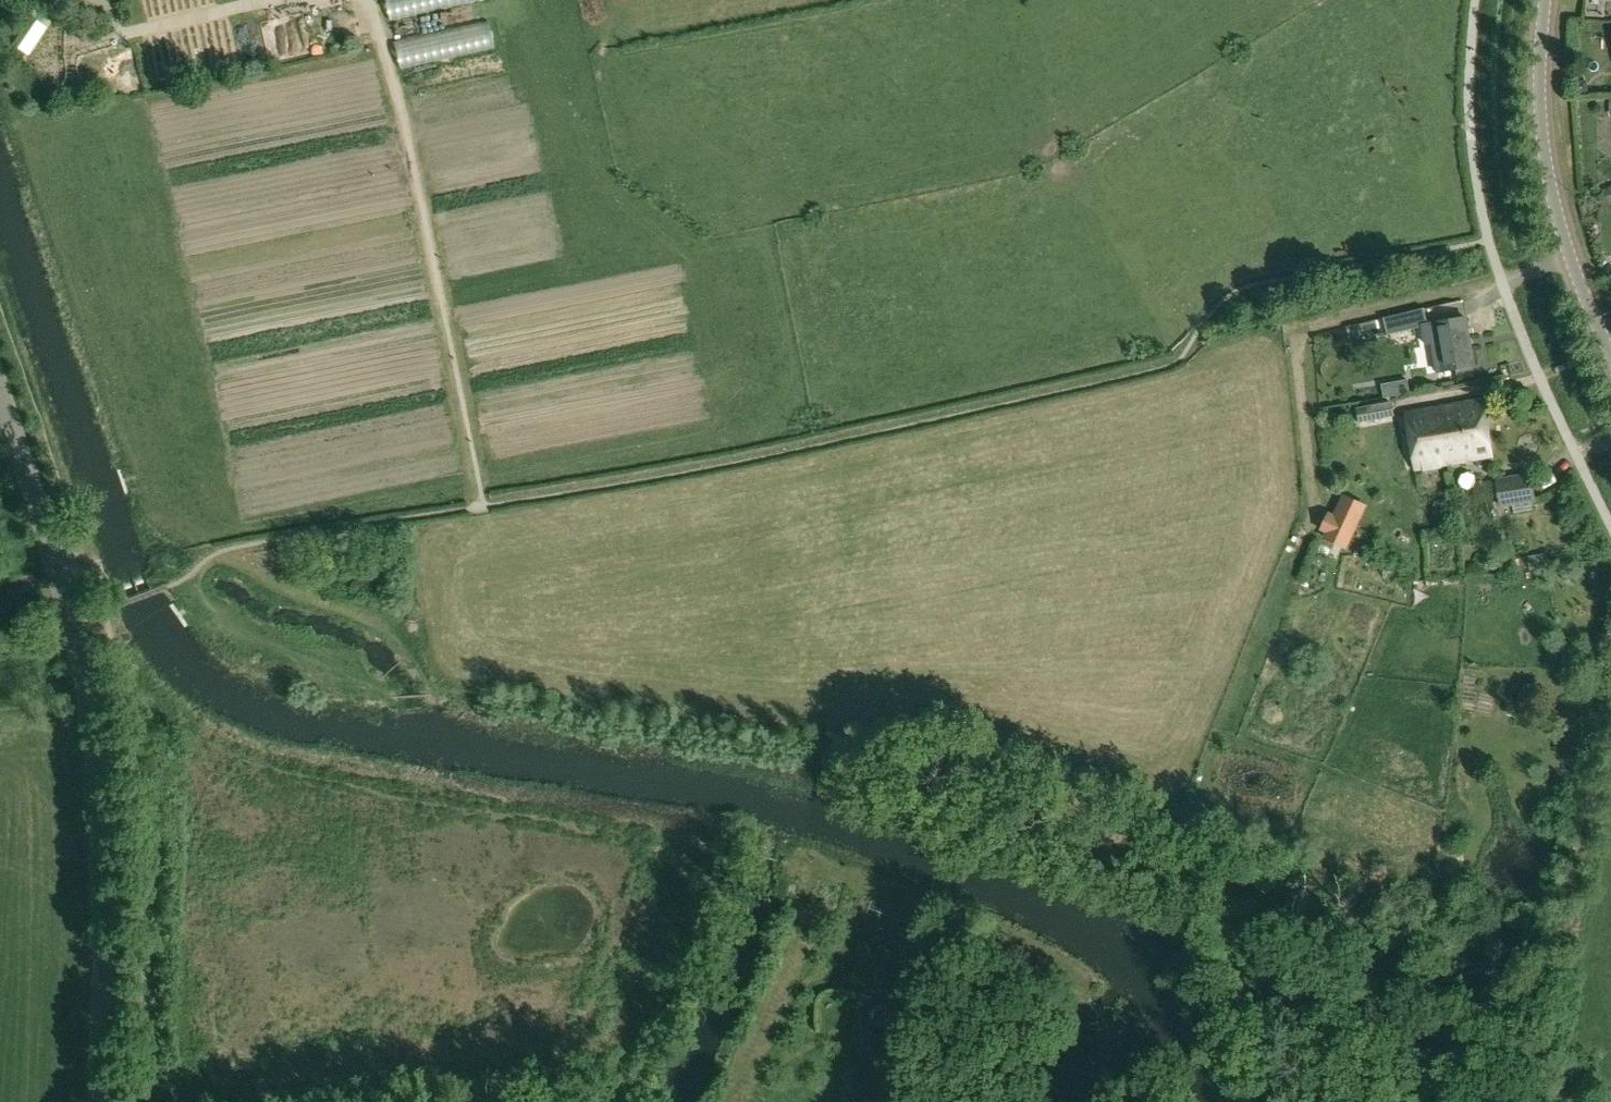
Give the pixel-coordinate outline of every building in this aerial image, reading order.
[(402,16),(444,0),(396,0),(402,16)] [(1396,333),(1429,325),(1425,309),(1385,319),(1389,335),(1396,333)] [(1443,372),(1474,367),(1466,319),(1435,324),(1443,372)] [(1392,401),(1356,408),(1359,423),(1395,417),(1392,401)] [(1484,401),(1446,407),(1448,422),(1439,424),(1446,464),(1493,456),(1484,401)] [(1448,422),(1446,407),(1407,414),(1416,469),(1446,464),(1439,424),(1448,422)] [(1496,479),(1501,508),(1510,507),(1511,512),(1535,508),(1535,503),(1537,503),(1532,473),(1496,479)] [(1348,549),(1368,506),(1344,496),(1335,516),(1330,514),(1322,530),(1327,532),(1325,539),(1348,549)] [(1529,556),(1531,570),(1548,567),(1545,553),(1529,556)]
